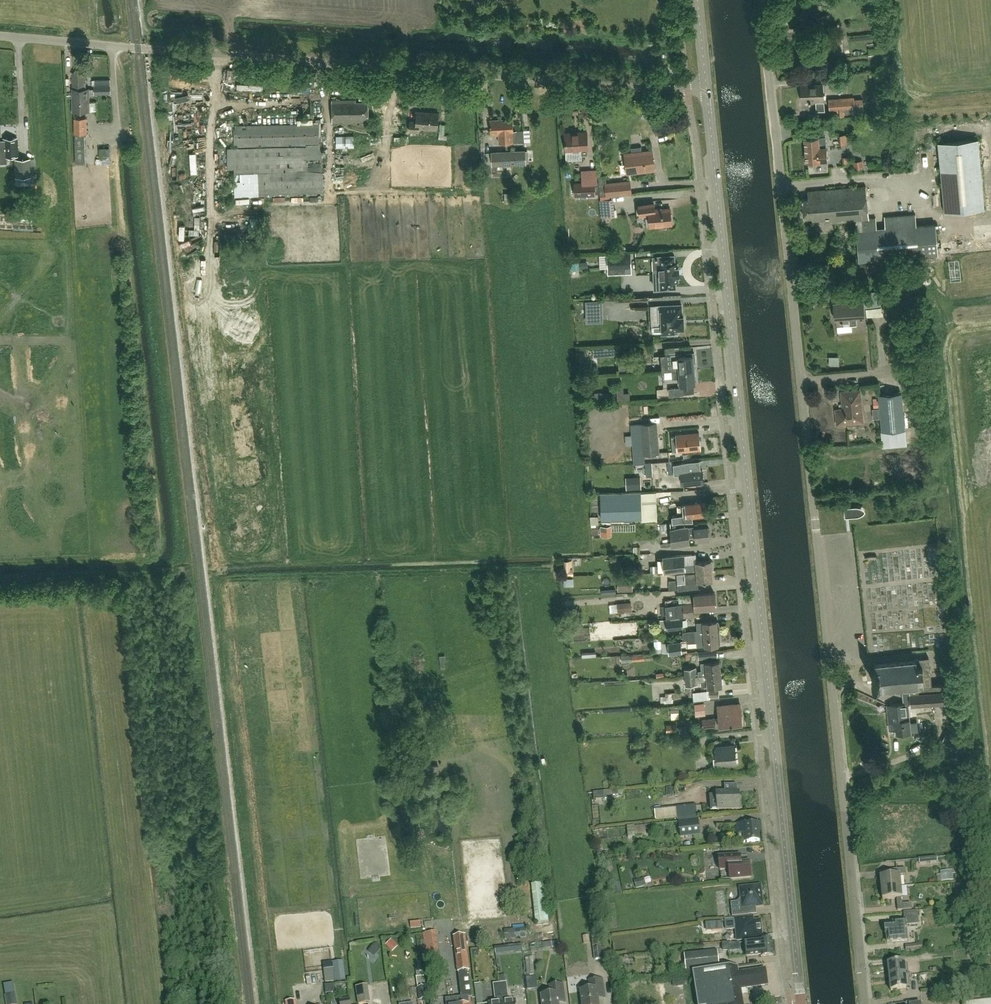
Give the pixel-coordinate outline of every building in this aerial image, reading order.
[(812,20),(806,21),(804,7),(784,9),(788,37),(795,36),(794,29),(807,27),(807,32),(813,31),(814,33),(833,31),(829,14),(812,16),(812,20)] [(832,37),(833,52),(841,51),(840,36),(832,37)] [(94,88),(89,89),(89,88),(86,88),(85,72),(72,72),(73,96),(74,96),(74,111),(89,111),(89,94),(94,94),(111,94),(111,84),(94,84),(94,88)] [(808,101),(824,100),(822,83),(799,85),(801,102),(808,101)] [(863,100),(854,100),(854,97),(828,99),(829,112),(832,112),(833,115),(838,115),(839,117),(847,116),(847,115),(863,113),(863,110),(863,100)] [(368,125),(368,121),(368,102),(356,102),(356,99),(332,100),(332,122),(358,121),(360,121),(360,124),(361,126),(362,127),(364,128),(367,127),(368,126),(368,125)] [(195,135),(194,105),(183,105),(184,135),(195,135)] [(661,115),(675,114),(675,106),(661,107),(661,115)] [(297,121),(314,120),(313,110),(305,111),(305,116),(297,116),(297,121)] [(437,129),(439,113),(417,111),(417,113),(402,112),(400,130),(419,132),(419,127),(437,129)] [(85,141),(85,134),(87,134),(86,118),(74,118),(74,134),(75,134),(75,163),(86,162),(85,141)] [(530,129),(524,130),(516,130),(516,131),(513,131),(513,120),(501,121),(501,119),(490,120),(491,135),(499,134),(499,143),(524,141),(525,146),(531,145),(530,129)] [(324,124),(237,125),(237,147),(324,146),(324,124)] [(577,149),(581,149),(582,155),(588,155),(587,149),(588,149),(587,132),(565,133),(566,151),(577,150),(577,149)] [(842,145),(849,145),(849,134),(841,134),(842,145)] [(354,147),(354,135),(336,136),(336,147),(354,147)] [(3,157),(18,156),(17,138),(3,138),(3,157)] [(817,162),(828,162),(827,139),(819,139),(806,140),(807,156),(808,163),(817,163),(817,162)] [(979,139),(938,143),(944,213),(985,209),(979,139)] [(325,197),(324,147),(230,149),(231,198),(325,197)] [(95,157),(109,156),(109,148),(99,148),(100,152),(95,152),(95,157)] [(627,173),(655,170),(652,150),(625,154),(627,173)] [(491,152),(492,164),(493,174),(510,173),(510,163),(509,151),(491,152)] [(16,174),(29,173),(28,160),(15,160),(16,174)] [(865,169),(865,160),(856,161),(856,169),(865,169)] [(620,201),(620,194),(631,193),(630,181),(606,184),(605,176),(598,177),(600,196),(606,196),(606,198),(603,198),(603,202),(607,202),(620,201)] [(595,194),(594,182),(574,183),(575,195),(595,194)] [(936,224),(916,226),(915,214),(884,216),(885,228),(876,229),(875,218),(868,218),(865,186),(808,191),(808,199),(802,199),(804,218),(812,217),(812,220),(824,219),(824,221),(830,221),(830,223),(855,220),(859,261),(938,254),(936,224)] [(118,209),(115,195),(109,197),(113,211),(118,209)] [(650,226),(672,224),(670,208),(650,210),(650,204),(639,205),(640,215),(649,214),(650,226)] [(112,227),(100,230),(102,239),(114,237),(112,227)] [(631,253),(608,253),(609,268),(631,267),(631,253)] [(674,255),(658,256),(653,257),(654,288),(660,288),(676,287),(675,280),(678,280),(678,275),(679,275),(679,267),(678,267),(678,263),(675,263),(674,255)] [(652,290),(652,275),(634,276),(634,291),(652,290)] [(837,326),(865,323),(862,298),(851,299),(852,302),(848,302),(848,301),(833,303),(834,312),(835,312),(837,326)] [(681,305),(655,306),(656,324),(652,324),(652,332),(661,332),(661,335),(667,334),(678,334),(678,328),(684,328),(684,316),(682,316),(681,305)] [(681,347),(680,347),(666,348),(667,355),(681,354),(681,347)] [(679,370),(694,369),(693,355),(678,356),(678,357),(671,357),(672,371),(679,370)] [(679,370),(680,385),(695,383),(694,369),(679,370)] [(683,394),(683,387),(668,388),(669,395),(683,394)] [(615,401),(627,397),(625,388),(613,392),(615,401)] [(837,410),(838,424),(860,421),(860,413),(861,413),(859,391),(842,393),(843,402),(845,402),(845,410),(837,410)] [(907,398),(903,398),(902,393),(880,395),(883,432),(905,430),(904,410),(908,410),(907,398)] [(645,455),(659,454),(657,422),(630,425),(633,464),(645,463),(645,455)] [(676,434),(676,435),(671,436),(672,452),(677,451),(678,452),(701,450),(699,432),(676,434)] [(702,470),(689,471),(688,462),(673,463),(674,474),(681,474),(681,484),(704,482),(702,470)] [(670,498),(670,494),(678,493),(678,487),(660,488),(661,498),(670,498)] [(600,493),(600,499),(601,520),(642,519),(642,521),(657,520),(656,498),(656,492),(641,492),(634,493),(634,492),(608,493),(600,493)] [(682,505),(683,515),(672,516),(673,523),(693,522),(693,517),(707,515),(705,503),(682,505)] [(864,512),(865,510),(864,508),(863,508),(860,506),(858,506),(855,506),(844,507),(845,517),(856,516),(858,515),(861,514),(863,513),(864,512)] [(604,538),(615,537),(614,526),(603,527),(604,538)] [(695,540),(709,539),(708,527),(694,529),(673,531),(675,549),(690,547),(689,537),(695,536),(695,540)] [(711,560),(697,561),(697,555),(684,556),(684,555),(659,557),(659,565),(650,566),(650,573),(660,573),(664,573),(664,574),(686,572),(712,570),(712,569),(713,569),(714,568),(713,562),(712,561),(711,561),(711,560)] [(664,582),(668,582),(669,591),(687,589),(698,588),(698,582),(713,581),(712,570),(686,572),(664,574),(664,575),(660,575),(660,581),(664,581),(664,582)] [(636,591),(635,579),(621,580),(622,591),(636,591)] [(698,608),(715,607),(714,593),(694,594),(695,604),(678,605),(676,607),(676,614),(678,616),(698,615),(698,608)] [(619,605),(619,616),(635,615),(635,605),(619,605)] [(666,619),(667,628),(683,627),(683,618),(666,619)] [(697,630),(691,631),(683,631),(683,635),(717,633),(717,621),(697,622),(697,630)] [(684,639),(688,639),(688,643),(697,642),(697,647),(718,645),(717,633),(683,635),(684,639)] [(669,653),(682,652),(681,641),(668,642),(669,653)] [(625,662),(632,661),(651,660),(650,653),(644,654),(644,651),(628,652),(629,655),(625,656),(625,662)] [(876,682),(877,691),(902,689),(932,686),(929,657),(915,659),(915,660),(875,664),(876,673),(873,673),(873,682),(876,682)] [(707,675),(721,673),(720,661),(706,662),(706,663),(701,663),(702,670),(706,670),(707,675)] [(686,685),(697,684),(695,667),(685,668),(686,685)] [(708,687),(722,686),(721,673),(707,675),(707,679),(701,680),(702,687),(708,687)] [(903,704),(889,705),(891,731),(899,730),(900,734),(911,733),(909,706),(945,703),(943,685),(932,686),(902,689),(903,704)] [(709,699),(709,697),(719,696),(719,690),(709,691),(703,691),(694,692),(695,700),(709,699)] [(697,704),(697,715),(708,715),(707,703),(697,704)] [(740,704),(733,705),(718,707),(720,727),(742,724),(740,704)] [(716,718),(702,719),(703,727),(716,726),(716,718)] [(717,766),(737,765),(735,745),(716,747),(717,766)] [(718,810),(741,808),(739,791),(716,793),(718,810)] [(597,794),(598,804),(617,803),(616,793),(597,794)] [(696,806),(654,810),(655,820),(657,820),(657,821),(661,820),(661,819),(677,818),(677,820),(697,818),(697,814),(703,813),(702,806),(696,807),(696,806)] [(699,819),(679,821),(681,839),(701,836),(699,819)] [(738,842),(747,842),(760,841),(758,824),(748,825),(747,822),(736,824),(738,842)] [(645,826),(634,827),(635,836),(646,835),(645,826)] [(730,878),(751,876),(750,861),(731,863),(730,856),(719,857),(720,870),(729,869),(730,878)] [(937,882),(956,880),(955,873),(952,874),(952,870),(940,872),(940,875),(937,875),(937,882)] [(883,890),(901,889),(900,878),(907,877),(906,871),(894,872),(894,879),(882,880),(883,890)] [(545,883),(531,885),(536,925),(545,924),(549,921),(545,883)] [(733,901),(734,911),(734,917),(748,915),(748,910),(753,910),(769,908),(767,891),(756,892),(755,887),(744,888),(745,900),(733,901)] [(901,889),(883,890),(884,901),(898,900),(899,912),(911,911),(911,906),(903,906),(901,889)] [(907,927),(919,926),(918,913),(905,914),(906,921),(894,922),(894,925),(885,926),(886,936),(887,935),(888,943),(908,942),(907,927)] [(711,935),(712,944),(729,942),(760,939),(759,933),(771,932),(769,916),(739,918),(739,920),(733,920),(728,921),(727,921),(727,924),(710,925),(711,935)] [(977,916),(965,917),(966,925),(978,923),(977,916)] [(413,930),(424,929),(424,922),(412,922),(413,930)] [(526,928),(504,931),(505,940),(527,937),(526,928)] [(423,934),(425,944),(427,964),(438,962),(434,932),(423,934)] [(602,938),(598,939),(596,939),(596,935),(592,935),(593,949),(594,960),(605,959),(602,938)] [(468,965),(466,943),(469,943),(468,936),(454,938),(458,973),(460,972),(460,975),(459,975),(461,995),(462,994),(462,997),(446,999),(446,1003),(471,1003),(470,997),(472,997),(469,974),(468,974),(467,972),(469,971),(468,965)] [(772,939),(745,942),(747,957),(761,955),(761,957),(774,956),(772,939)] [(387,946),(394,953),(401,947),(394,940),(387,946)] [(375,942),(368,951),(374,957),(382,947),(375,942)] [(684,955),(686,972),(719,968),(717,951),(684,955)] [(527,976),(534,976),(533,958),(526,958),(527,976)] [(335,981),(346,980),(343,961),(333,962),(335,981)] [(892,978),(908,977),(906,964),(890,965),(892,978)] [(768,985),(765,969),(738,973),(737,968),(694,974),(699,1003),(743,1003),(741,989),(768,985)] [(334,981),(334,976),(333,969),(323,970),(325,982),(334,981)] [(427,1000),(426,987),(424,976),(416,977),(418,988),(417,988),(419,1000),(427,1000)] [(493,977),(494,984),(493,984),(495,997),(496,997),(497,1003),(489,1003),(502,1003),(500,984),(499,984),(499,976),(493,977)] [(908,977),(892,978),(894,992),(909,991),(908,977)] [(605,998),(603,979),(589,981),(590,990),(581,991),(582,1003),(599,1003),(598,999),(605,998)] [(474,984),(477,1003),(483,1003),(481,983),(474,984)] [(516,1001),(508,1002),(507,996),(508,996),(506,983),(500,984),(502,1003),(516,1003),(516,1001)] [(566,1003),(564,984),(550,986),(551,994),(542,996),(543,1003),(559,1003),(566,1003)] [(16,993),(5,995),(6,1003),(18,1003),(16,993)]
